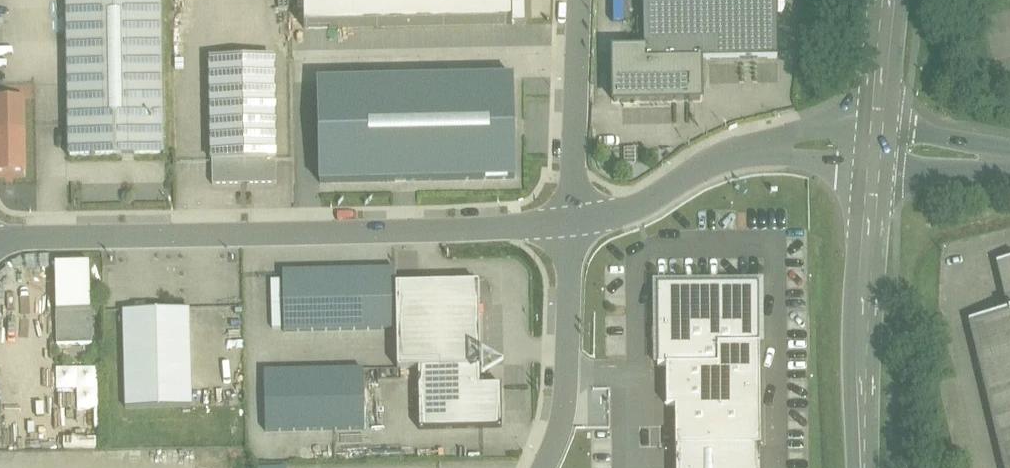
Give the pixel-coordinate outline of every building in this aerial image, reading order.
[(294,31),(515,25),(515,0),(294,0),(294,31)] [(645,56),(645,62),(708,61),(779,60),(778,0),(644,0),(645,56)] [(163,1),(68,3),(70,124),(164,123),(165,123),(163,1)] [(645,62),(645,56),(615,58),(617,110),(710,107),(708,61),(645,62)] [(275,62),(208,62),(213,161),(276,160),(275,62)] [(513,78),(318,82),(321,184),(515,180),(513,78)] [(0,99),(0,171),(26,171),(24,99),(0,99)] [(164,123),(70,125),(70,155),(165,153),(164,123)] [(276,160),(213,161),(214,185),(278,184),(276,160)] [(998,263),(1009,311),(971,321),(1006,467),(1009,467),(1009,260),(998,263)] [(285,332),(397,328),(396,286),(395,269),(283,273),(285,332)] [(93,270),(59,270),(59,347),(93,347),(93,270)] [(480,284),(396,286),(397,328),(398,369),(418,369),(481,368),(480,284)] [(760,285),(658,286),(659,330),(653,330),(653,343),(659,343),(659,366),(667,366),(720,366),(719,346),(760,345),(761,345),(760,285)] [(191,309),(125,310),(127,408),(193,407),(191,309)] [(667,366),(668,407),(675,407),(676,467),(761,467),(760,345),(719,346),(720,366),(667,366)] [(76,410),(97,410),(97,368),(76,368),(76,410)] [(482,386),(481,368),(418,369),(420,431),(502,429),(502,386),(482,386)] [(367,373),(269,373),(269,435),(367,434),(367,373)]
